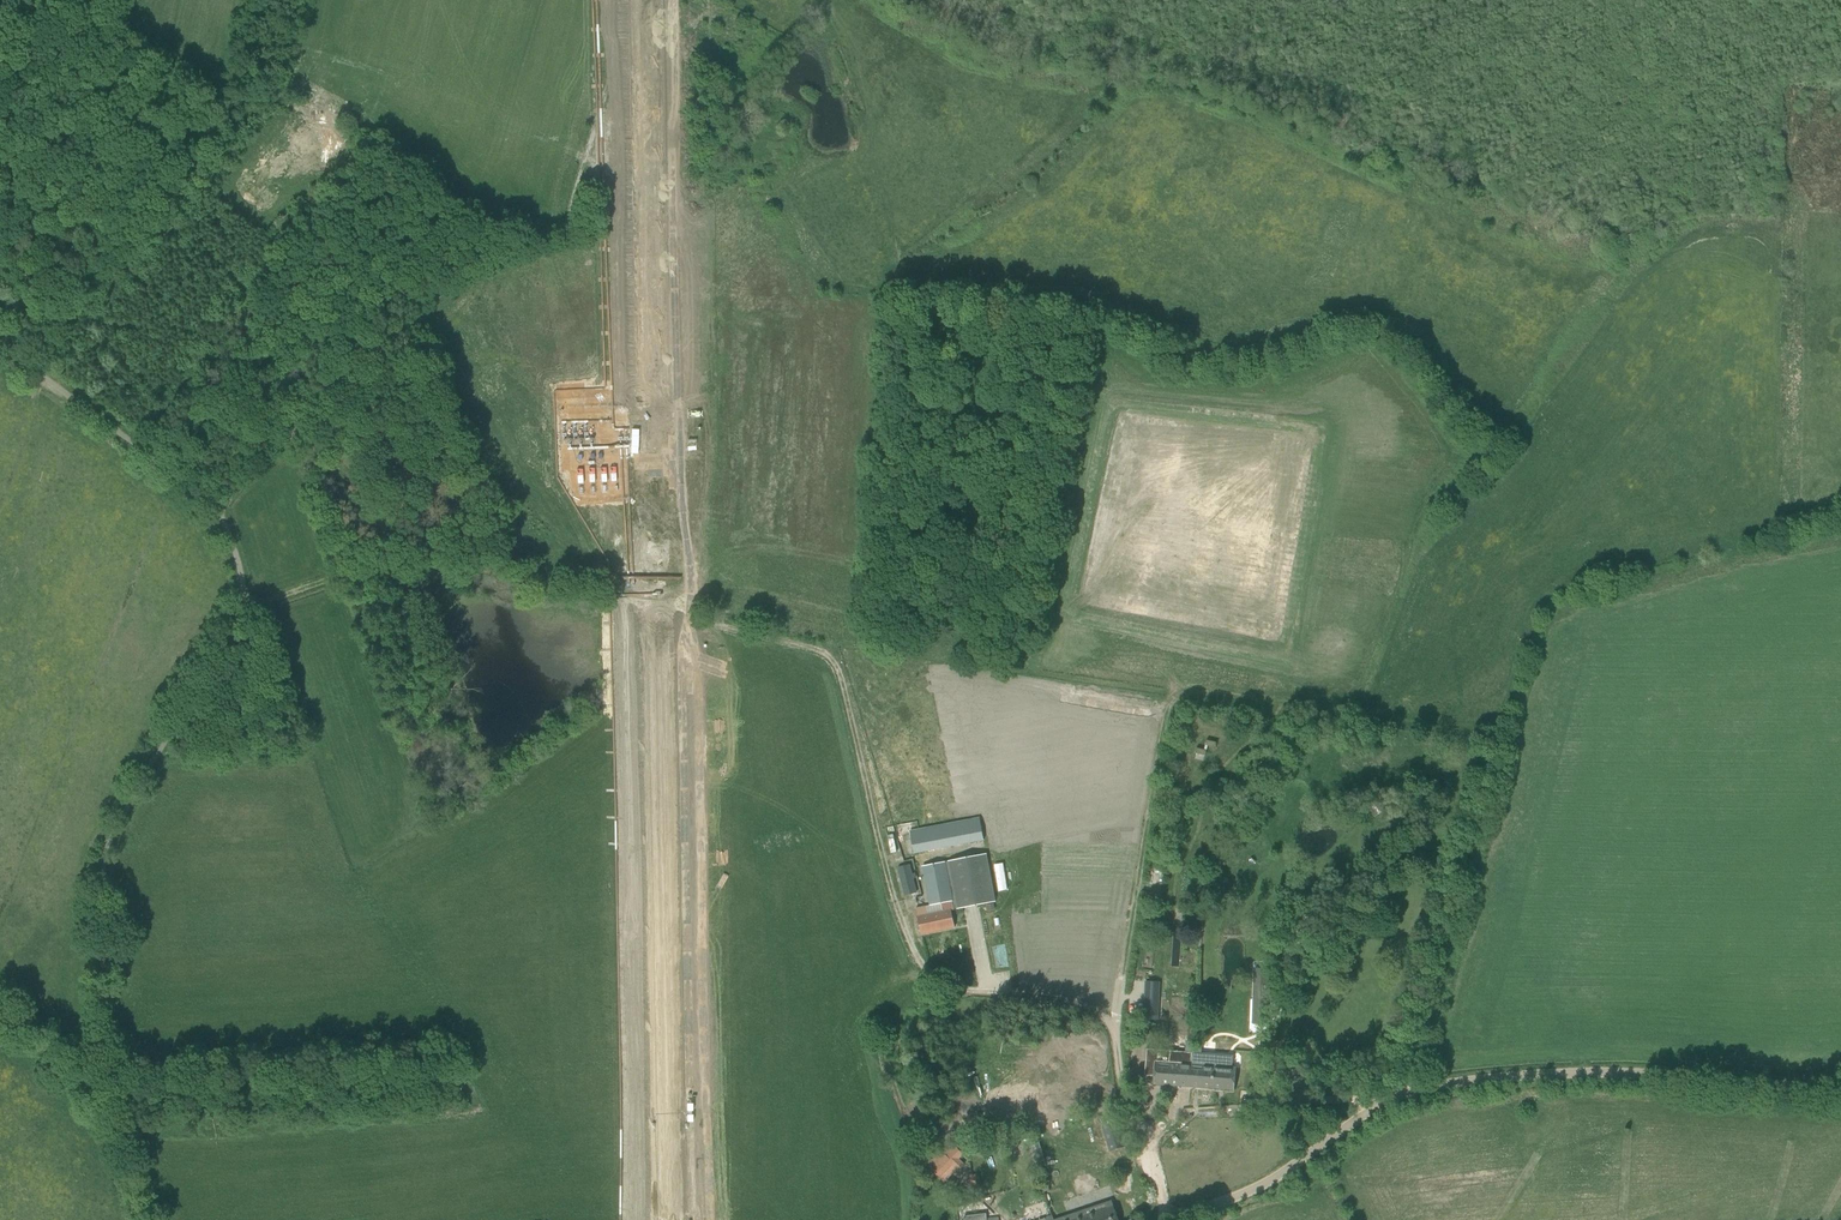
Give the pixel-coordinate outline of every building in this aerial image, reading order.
[(908,828),(911,851),(983,842),(980,819),(908,828)] [(996,901),(987,853),(945,862),(955,909),(996,901)] [(916,909),(922,934),(954,927),(951,910),(953,910),(943,862),(923,866),(931,906),(916,909)] [(909,865),(898,868),(905,896),(916,893),(909,865)] [(1159,983),(1146,982),(1144,1019),(1157,1020),(1159,983)] [(1194,1065),(1194,1056),(1156,1052),(1155,1061),(1143,1060),(1141,1083),(1190,1087),(1192,1065),(1194,1065)] [(1192,1065),(1190,1087),(1234,1090),(1236,1068),(1204,1065),(1205,1057),(1194,1056),(1194,1065),(1192,1065)] [(1284,1068),(1282,1062),(1270,1066),(1273,1072),(1284,1068)] [(1102,1123),(1111,1151),(1125,1147),(1116,1119),(1102,1123)] [(1039,1126),(1026,1130),(1027,1135),(1040,1132),(1039,1126)] [(1008,1149),(1019,1146),(1017,1137),(1006,1140),(1008,1149)] [(950,1167),(962,1155),(955,1148),(947,1156),(943,1153),(938,1158),(934,1154),(925,1163),(936,1173),(935,1174),(936,1175),(937,1174),(940,1177),(946,1171),(949,1173),(953,1170),(950,1167)] [(1111,1201),(1055,1219),(1118,1219),(1111,1201)]
